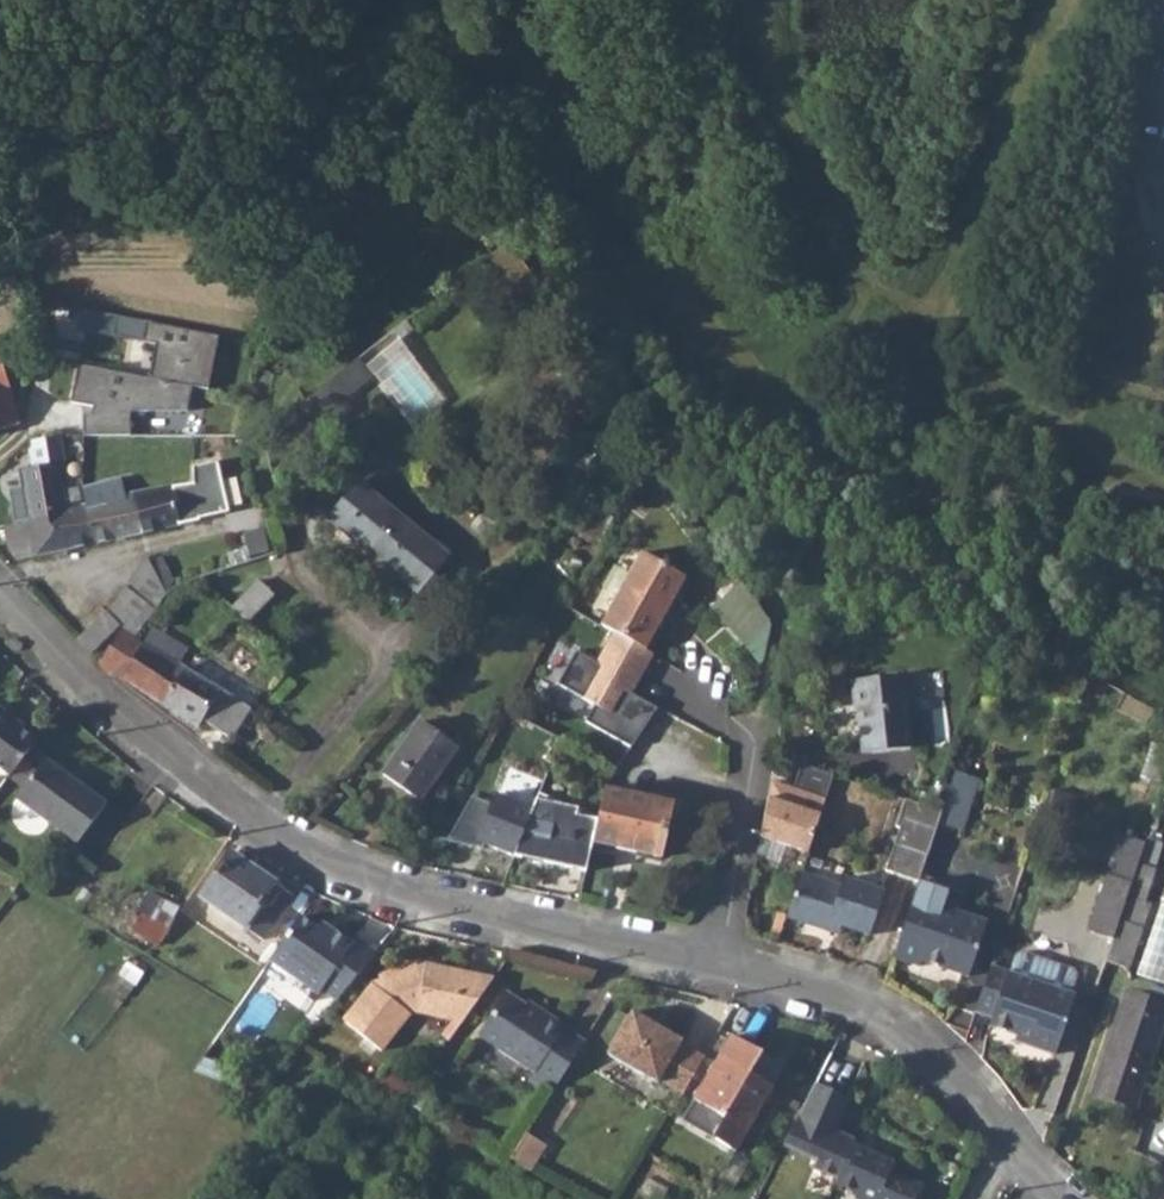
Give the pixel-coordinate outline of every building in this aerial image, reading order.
[(126,436),(126,414),(126,412),(184,411),(189,387),(205,390),(216,337),(143,322),(139,341),(153,344),(146,377),(75,362),(67,402),(89,407),(87,415),(79,415),(79,437),(126,436)] [(18,426),(16,411),(3,363),(0,363),(0,431),(18,426)] [(309,426),(355,389),(341,372),(295,409),(309,426)] [(15,524),(65,511),(62,493),(57,467),(65,464),(61,436),(29,442),(33,467),(20,470),(23,486),(14,488),(15,488),(17,501),(11,502),(15,524)] [(143,534),(199,521),(199,519),(229,512),(218,462),(196,467),(193,484),(134,495),(143,534)] [(92,545),(143,534),(134,495),(124,497),(120,479),(83,489),(86,506),(92,545)] [(418,595),(450,556),(359,481),(327,520),(418,595)] [(18,562),(92,545),(86,506),(81,507),(78,487),(62,493),(65,511),(15,524),(4,527),(9,550),(18,562)] [(17,501),(15,488),(9,490),(11,502),(17,501)] [(603,621),(641,551),(629,544),(590,615),(603,621)] [(642,554),(602,626),(613,633),(645,651),(686,579),(642,554)] [(167,594),(174,580),(161,558),(150,564),(167,594)] [(136,636),(167,594),(150,564),(147,559),(106,613),(77,641),(90,654),(121,626),(136,636)] [(248,622),(274,596),(259,580),(233,607),(248,622)] [(329,617),(338,608),(323,594),(314,603),(329,617)] [(292,631),(302,642),(313,632),(302,621),(292,631)] [(231,738),(250,708),(240,702),(250,684),(194,652),(186,668),(120,631),(98,664),(199,726),(203,721),(231,738)] [(645,651),(613,633),(597,663),(576,652),(558,686),(595,706),(585,722),(631,748),(657,710),(632,695),(625,691),(629,683),(636,687),(654,656),(645,651)] [(862,754),(911,749),(906,706),(908,706),(905,675),(851,681),(855,712),(857,712),(862,754)] [(632,695),(636,687),(629,683),(625,691),(632,695)] [(35,742),(11,723),(13,720),(0,710),(0,771),(9,778),(35,742)] [(419,801),(457,747),(421,722),(383,776),(419,801)] [(77,844),(106,803),(45,759),(16,799),(77,844)] [(761,837),(808,853),(834,776),(802,765),(794,789),(771,781),(761,837)] [(962,830),(979,779),(956,771),(942,812),(939,822),(962,830)] [(662,857),(673,804),(604,790),(596,826),(593,843),(662,857)] [(483,845),(512,857),(528,817),(494,798),(488,808),(470,798),(446,841),(482,850),(483,845)] [(886,871),(919,882),(927,857),(939,822),(942,812),(906,799),(896,827),(900,828),(886,871)] [(593,843),(596,826),(535,801),(528,817),(512,857),(521,859),(523,854),(545,859),(543,864),(554,866),(555,861),(566,864),(565,868),(586,873),(593,843)] [(263,940),(293,896),(224,849),(206,875),(212,879),(200,897),(263,940)] [(870,936),(883,891),(843,878),(846,868),(806,856),(787,918),(828,930),(830,923),(870,936)] [(1127,897),(1144,903),(1155,869),(1139,864),(1132,883),(1127,897)] [(1113,939),(1127,897),(1132,883),(1109,875),(1090,932),(1113,939)] [(968,977),(987,923),(958,913),(944,909),(947,901),(950,892),(919,882),(893,958),(920,967),(921,961),(968,977)] [(1141,975),(1163,981),(1163,895),(1141,975)] [(1128,969),(1150,905),(1144,903),(1127,897),(1113,939),(1106,962),(1128,969)] [(157,922),(167,903),(162,901),(153,919),(157,922)] [(944,909),(958,913),(961,906),(947,901),(944,909)] [(168,927),(178,908),(167,903),(157,922),(168,927)] [(133,933),(147,940),(157,922),(153,919),(142,914),(133,933)] [(317,930),(299,918),(270,962),(319,995),(322,991),(338,1000),(376,952),(356,939),(352,945),(332,932),(328,938),(317,930)] [(147,940),(160,946),(168,927),(157,922),(147,940)] [(321,925),(317,930),(328,938),(332,932),(321,925)] [(1055,1055),(1075,996),(1070,994),(1077,976),(1074,970),(1021,953),(1015,956),(1009,974),(990,967),(975,1012),(992,1018),(989,1026),(1031,1041),(1030,1047),(1055,1055)] [(464,1024),(494,981),(427,965),(419,968),(417,963),(395,957),(381,975),(383,980),(375,983),(346,1019),(383,1049),(412,1013),(417,1012),(464,1024)] [(547,1018),(508,993),(480,1036),(535,1072),(531,1078),(553,1093),(586,1042),(549,1014),(547,1018)] [(1163,1020),(1163,1006),(1126,993),(1093,1093),(1135,1107),(1163,1020)] [(684,1095),(706,1057),(682,1044),(683,1041),(633,1011),(609,1054),(659,1083),(660,1080),(684,1095)] [(733,1036),(695,1100),(726,1118),(714,1138),(737,1152),(774,1088),(752,1074),(764,1053),(733,1036)] [(814,1169),(838,1178),(851,1146),(854,1140),(834,1132),(848,1099),(812,1084),(780,1145),(817,1160),(814,1169)] [(511,1159),(532,1171),(547,1146),(526,1134),(511,1159)] [(922,1186),(891,1173),(895,1164),(851,1146),(838,1178),(835,1185),(857,1194),(855,1198),(856,1198),(917,1198),(922,1186)]
